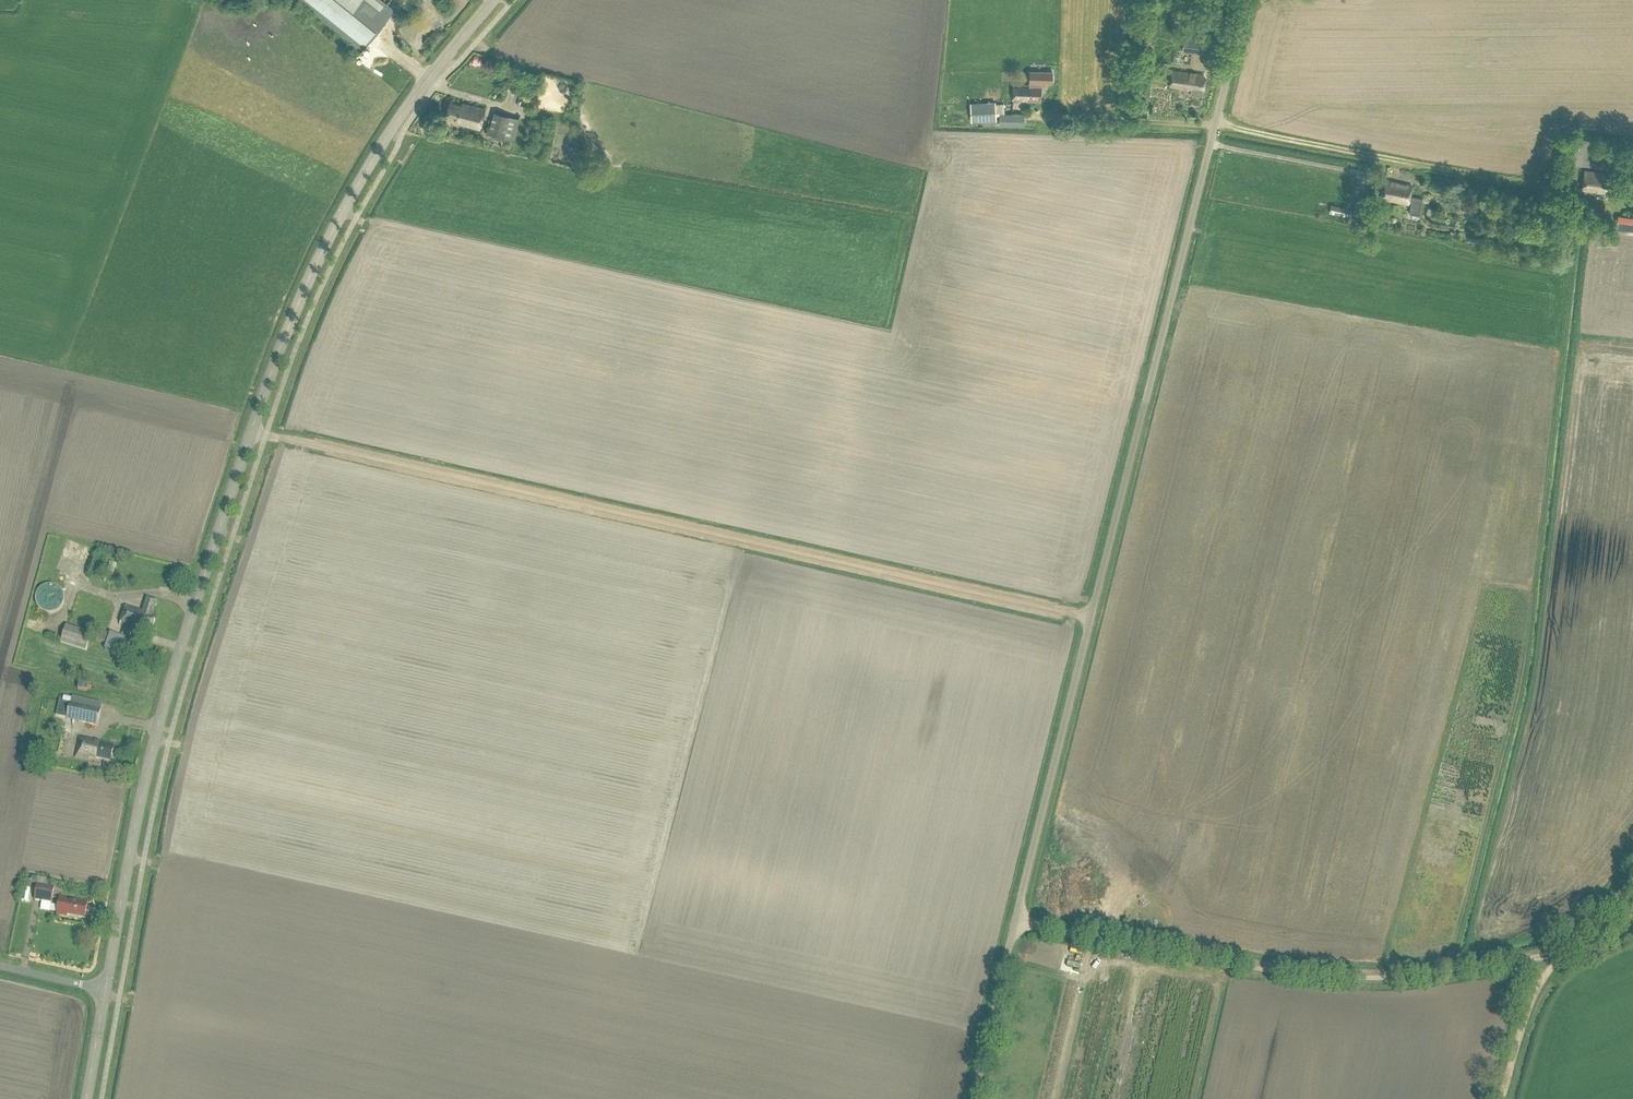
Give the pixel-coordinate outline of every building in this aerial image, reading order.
[(394,8),(385,0),(299,0),(356,45),(352,49),(358,53),(394,8)] [(1137,70),(1152,73),(1154,57),(1140,54),(1137,70)] [(1040,84),(1041,81),(1053,81),(1053,70),(1029,69),(1029,81),(1030,81),(1030,84),(1014,83),(1013,97),(1026,98),(1026,97),(1028,97),(1028,100),(1042,101),(1042,85),(1040,84)] [(1196,74),(1191,74),(1191,72),(1172,69),(1170,85),(1192,88),(1191,93),(1203,95),(1206,77),(1204,77),(1205,74),(1196,73),(1196,74)] [(996,113),(999,112),(1005,112),(1004,102),(995,102),(995,98),(970,100),(972,120),(996,118),(996,113)] [(470,107),(451,102),(447,118),(481,128),(487,109),(471,104),(470,107)] [(514,139),(520,117),(494,110),(488,131),(514,139)] [(1025,112),(999,112),(999,124),(1025,123),(1025,112)] [(1623,165),(1624,150),(1594,147),(1592,161),(1623,165)] [(1610,191),(1613,173),(1586,170),(1583,188),(1610,191)] [(1404,186),(1397,185),(1397,182),(1385,180),(1381,199),(1409,204),(1410,199),(1411,199),(1409,212),(1419,214),(1422,197),(1410,195),(1412,185),(1405,184),(1404,186)] [(1360,214),(1363,201),(1355,199),(1352,212),(1360,214)] [(1347,215),(1349,207),(1331,203),(1329,211),(1347,215)] [(1472,213),(1474,205),(1463,203),(1461,212),(1472,213)] [(153,619),(158,603),(147,600),(143,613),(127,608),(121,627),(142,634),(142,633),(151,636),(156,621),(153,619)] [(52,624),(55,615),(42,611),(39,620),(52,624)] [(86,652),(92,634),(67,625),(60,644),(86,652)] [(105,651),(124,657),(129,639),(110,634),(110,635),(107,644),(105,651)] [(135,650),(126,647),(125,653),(133,655),(135,650)] [(89,690),(90,686),(80,683),(78,690),(84,691),(85,689),(89,690)] [(97,727),(101,710),(70,703),(66,720),(97,727)] [(111,763),(114,747),(101,744),(101,742),(81,738),(77,759),(90,762),(90,759),(111,763)] [(52,904),(54,889),(37,886),(34,901),(52,904)] [(85,920),(88,904),(61,899),(58,917),(67,919),(67,916),(85,920)]
